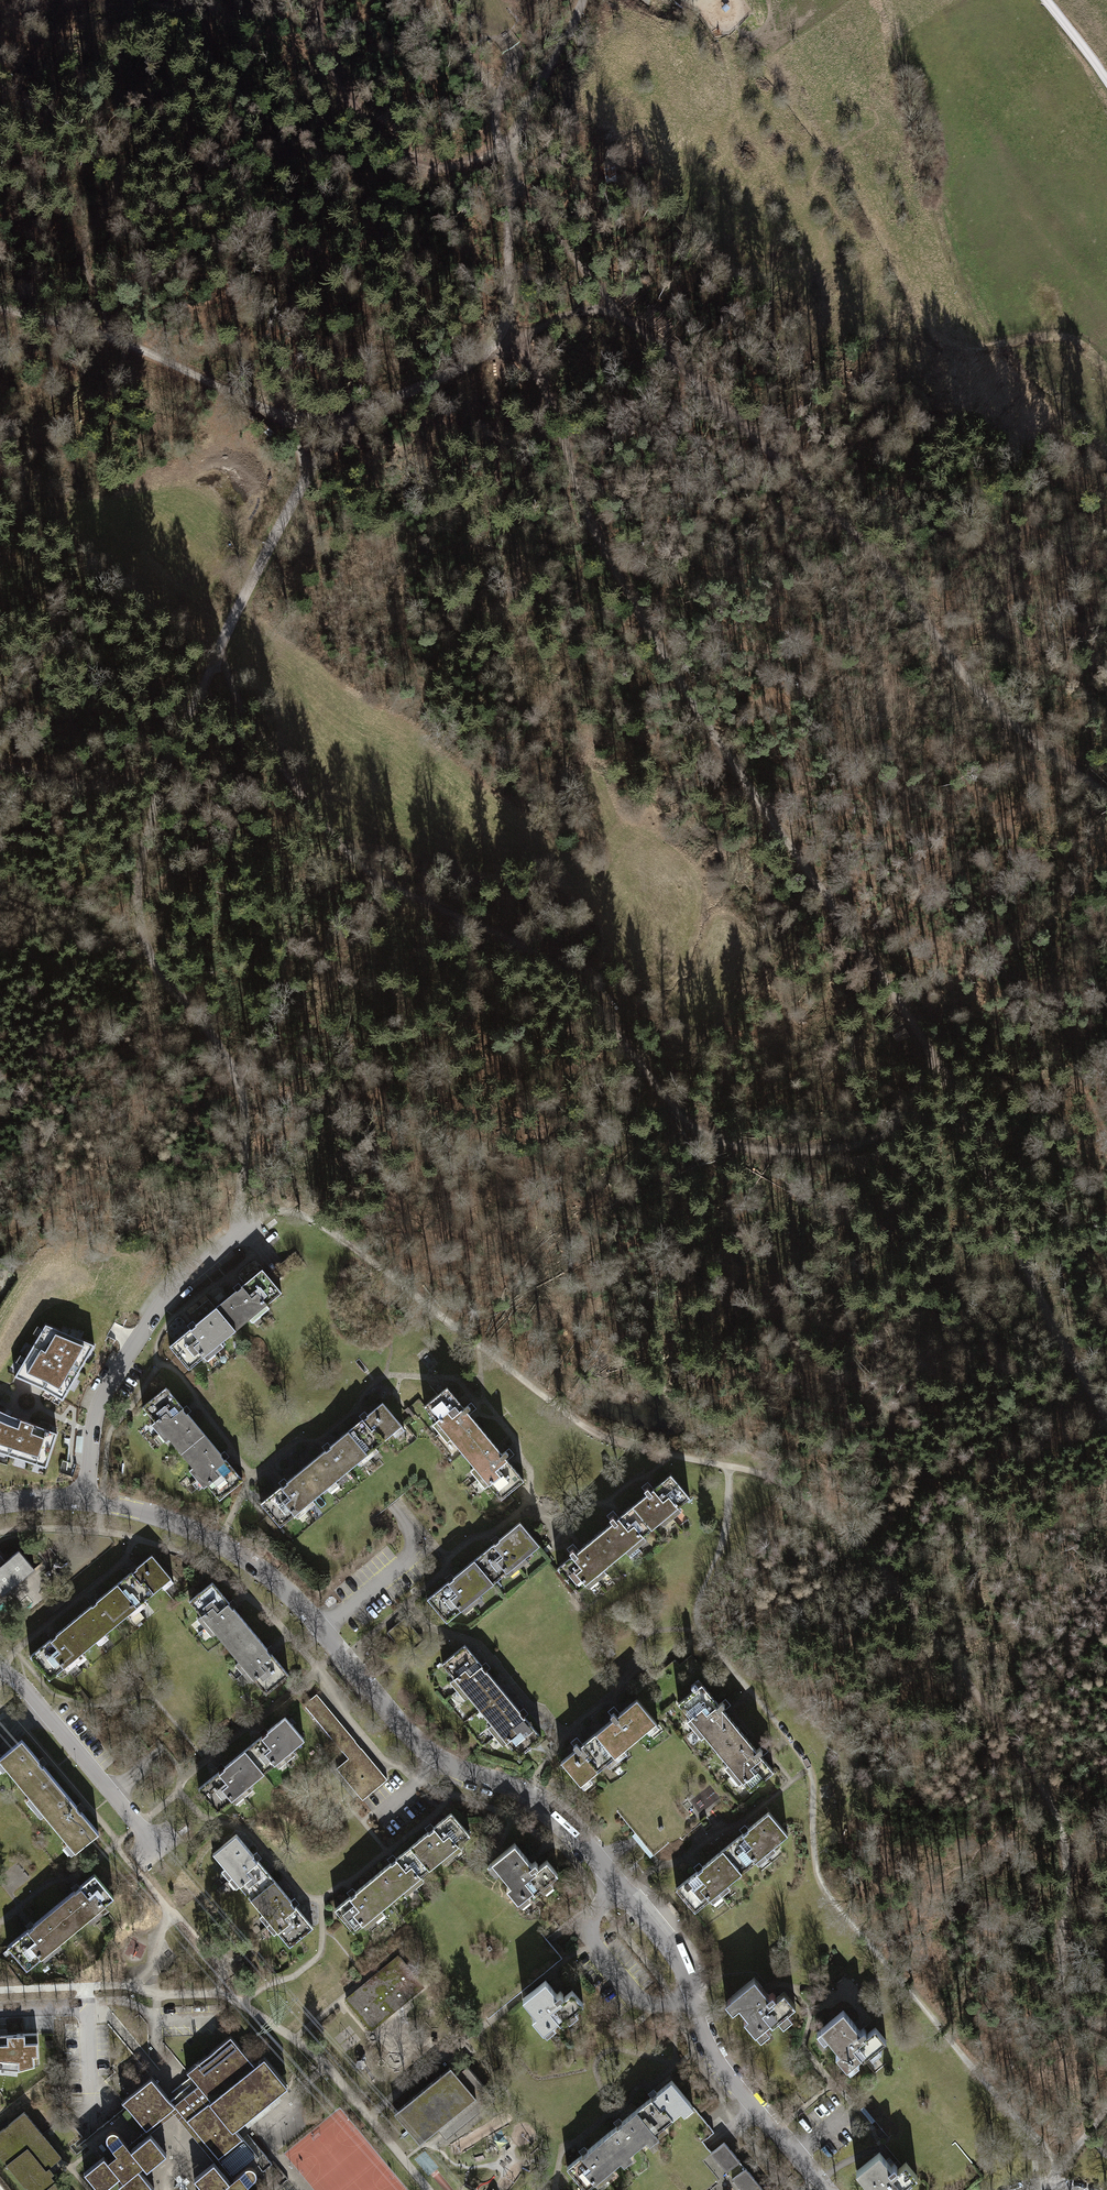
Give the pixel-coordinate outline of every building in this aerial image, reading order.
[(168,1341),(186,1363),(279,1286),(261,1264),(235,1285),(189,1323),(168,1341)] [(61,1398),(94,1343),(46,1324),(15,1376),(42,1387),(61,1398)] [(180,1450),(203,1431),(185,1410),(163,1384),(140,1402),(180,1450)] [(426,1407),(502,1496),(522,1479),(447,1390),(426,1407)] [(402,1421),(383,1398),(343,1431),(362,1454),(402,1421)] [(45,1465),(56,1432),(10,1416),(0,1412),(0,1451),(45,1465)] [(180,1450),(217,1494),(240,1476),(224,1457),(203,1431),(180,1450)] [(362,1454),(343,1431),(303,1465),(322,1487),(362,1454)] [(280,1484),(260,1501),(279,1523),(322,1487),(303,1465),(280,1484)] [(567,1559),(589,1586),(695,1501),(673,1474),(567,1559)] [(523,1520),(430,1597),(450,1621),(543,1544),(523,1520)] [(0,1597),(32,1571),(16,1552),(3,1563),(0,1559),(0,1596),(0,1597)] [(150,1557),(27,1659),(47,1683),(124,1619),(170,1580),(150,1557)] [(211,1586),(189,1604),(265,1697),(288,1678),(211,1586)] [(542,1733),(466,1647),(442,1667),(518,1753),(542,1733)] [(775,1768),(701,1678),(676,1699),(750,1788),(775,1768)] [(641,1693),(562,1757),(584,1784),(663,1720),(641,1693)] [(362,1800),(385,1781),(314,1695),(301,1706),(333,1744),(346,1759),(334,1770),(360,1801),(362,1800)] [(213,1815),(301,1744),(281,1720),(194,1792),(213,1815)] [(23,1742),(0,1761),(0,1763),(75,1855),(99,1835),(23,1742)] [(690,1877),(711,1900),(789,1833),(769,1809),(690,1877)] [(408,1850),(427,1873),(457,1848),(468,1839),(449,1816),(431,1831),(408,1850)] [(240,1883),(250,1895),(274,1876),(258,1858),(235,1829),(211,1849),(226,1866),(222,1868),(237,1886),(240,1883)] [(512,1844),(485,1865),(492,1874),(497,1871),(509,1886),(505,1889),(518,1905),(538,1888),(542,1892),(551,1884),(548,1880),(555,1874),(544,1861),(536,1868),(533,1864),(530,1866),(512,1844)] [(394,1862),(374,1879),(393,1902),(419,1880),(427,1873),(408,1850),(394,1862)] [(261,1915),(274,1931),(278,1929),(289,1942),(312,1923),(297,1904),(274,1876),(250,1895),(264,1912),(261,1915)] [(393,1902),(374,1879),(346,1901),(331,1914),(351,1937),(360,1929),(393,1902)] [(8,1949),(26,1972),(112,1903),(94,1880),(8,1949)] [(341,2001),(368,2033),(422,1988),(395,1956),(341,2001)] [(753,1976),(722,2001),(731,2011),(737,2005),(746,2016),(742,2019),(759,2040),(768,2033),(764,2027),(768,2023),(770,2026),(777,2020),(782,2026),(791,2018),(786,2012),(795,2005),(783,1991),(772,1999),(770,1997),(774,1993),(772,1990),(767,1994),(753,1976)] [(543,1977),(519,1996),(533,2012),(528,2016),(544,2035),(554,2027),(550,2022),(556,2018),(558,2021),(564,2017),(567,2021),(577,2013),(574,2009),(582,2002),(570,1987),(559,1996),(557,1993),(561,1990),(558,1987),(554,1990),(543,1977)] [(838,2003),(811,2025),(819,2034),(823,2031),(834,2044),(830,2047),(846,2067),(856,2059),(851,2054),(857,2049),(860,2052),(866,2048),(869,2052),(878,2045),(874,2040),(883,2033),(871,2019),(860,2028),(857,2025),(861,2022),(859,2019),(854,2022),(838,2003)] [(0,2033),(0,2066),(18,2069),(39,2063),(38,2031),(0,2033)] [(240,2137),(231,2126),(242,2117),(287,2080),(264,2051),(253,2060),(230,2031),(184,2068),(197,2084),(172,2104),(215,2157),(240,2137)] [(395,2112),(421,2142),(436,2130),(445,2140),(494,2099),(464,2064),(454,2073),(449,2067),(395,2112)] [(634,2109),(656,2134),(664,2127),(661,2124),(678,2109),(682,2114),(691,2106),(669,2079),(634,2109)] [(149,2081),(120,2105),(143,2134),(173,2109),(149,2081)] [(634,2109),(599,2138),(618,2160),(621,2164),(631,2156),(627,2152),(644,2138),(647,2142),(656,2134),(634,2109)] [(0,2133),(0,2162),(22,2189),(59,2189),(44,2171),(58,2160),(22,2115),(0,2133)] [(108,2127),(96,2137),(109,2153),(82,2176),(93,2189),(104,2189),(112,2184),(116,2189),(150,2189),(138,2175),(161,2157),(146,2138),(127,2152),(108,2127)] [(599,2138),(563,2166),(582,2189),(591,2182),(594,2187),(612,2172),(608,2168),(618,2160),(599,2138)] [(242,2141),(219,2159),(231,2174),(254,2155),(242,2141)] [(712,2153),(726,2171),(739,2161),(725,2142),(712,2153)] [(893,2169),(891,2166),(894,2164),(891,2161),(886,2165),(876,2151),(854,2169),(867,2185),(863,2189),(864,2189),(896,2189),(897,2189),(898,2189),(905,2189),(910,2186),(907,2181),(915,2175),(903,2161),(893,2169)] [(239,2189),(255,2176),(246,2165),(225,2182),(210,2163),(190,2180),(199,2189),(240,2189),(239,2189)] [(733,2180),(742,2189),(764,2189),(746,2169),(733,2180)]
